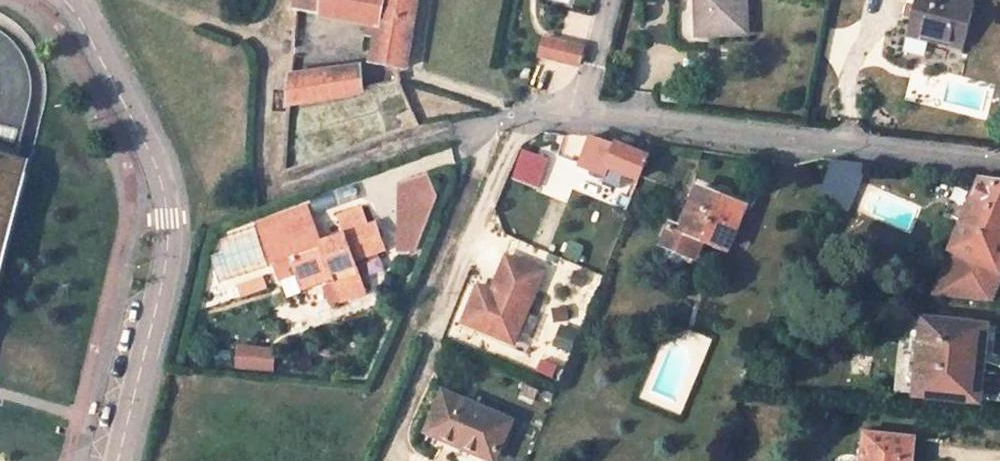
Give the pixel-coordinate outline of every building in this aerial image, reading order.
[(379,26),(371,62),(406,68),(417,0),(297,0),(296,10),(379,26)] [(698,35),(747,33),(746,0),(697,0),(698,35)] [(975,0),(915,0),(907,34),(964,48),(975,0)] [(583,50),(544,40),(539,57),(579,67),(583,50)] [(362,90),(361,68),(334,71),(335,96),(362,90)] [(287,106),(335,96),(334,71),(290,77),(287,106)] [(418,125),(413,113),(401,117),(406,130),(418,125)] [(615,145),(591,135),(579,166),(606,178),(607,174),(610,169),(620,173),(641,182),(651,156),(617,142),(615,145)] [(521,148),(511,179),(539,188),(548,157),(521,148)] [(0,149),(0,286),(32,157),(0,149)] [(849,210),(869,163),(835,159),(819,199),(849,210)] [(617,178),(620,173),(610,169),(607,174),(617,178)] [(932,296),(988,301),(999,271),(999,179),(984,177),(932,296)] [(397,252),(427,253),(429,179),(398,179),(397,252)] [(672,221),(662,244),(695,258),(704,239),(728,249),(745,207),(698,188),(682,225),(672,221)] [(385,249),(377,223),(319,243),(321,248),(293,257),(302,282),(329,272),(332,280),(339,303),(366,294),(356,260),(385,249)] [(245,234),(214,240),(221,277),(251,271),(245,234)] [(513,342),(544,271),(507,255),(489,295),(476,290),(463,321),(513,342)] [(304,290),(332,280),(329,272),(302,282),(304,290)] [(924,319),(922,339),(918,374),(916,395),(983,402),(988,363),(998,364),(999,347),(999,327),(924,319)] [(922,339),(914,339),(910,373),(918,374),(922,339)] [(236,345),(235,369),(274,370),(274,346),(236,345)] [(513,419),(445,392),(428,431),(495,460),(513,419)] [(863,460),(913,460),(916,437),(866,431),(863,460)]
